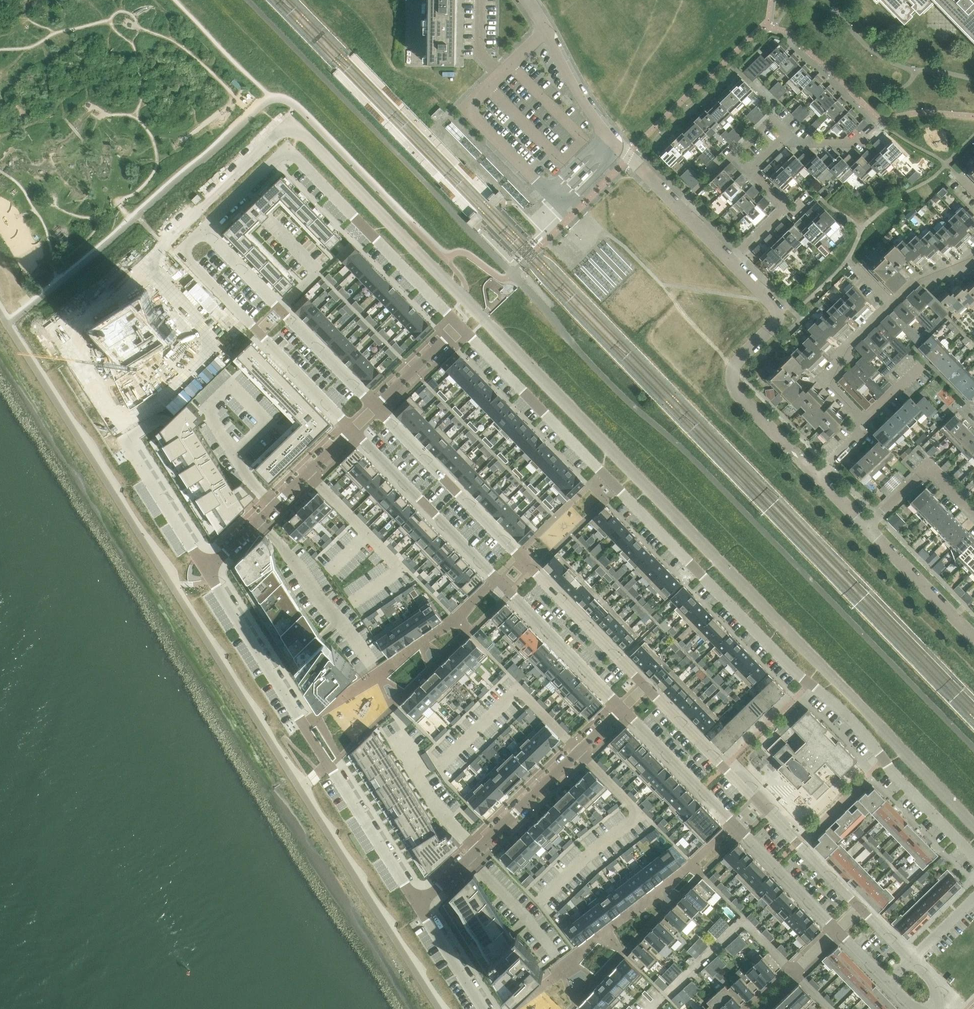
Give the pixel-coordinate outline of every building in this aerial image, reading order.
[(457,5),(457,0),(431,0),(431,26),(456,26),(457,18),(457,10),(457,5)] [(904,25),(913,16),(911,14),(915,10),(920,15),(935,0),(880,0),(904,25)] [(959,24),(958,25),(965,33),(966,32),(969,34),(968,35),(973,42),(973,0),(935,0),(959,24)] [(456,48),(456,26),(431,26),(430,63),(456,64),(456,48)] [(791,55),(786,50),(788,48),(782,42),(785,40),(784,40),(768,55),(774,62),(779,66),(791,55)] [(802,67),(797,61),(799,59),(793,53),(795,51),(791,55),(779,66),(777,68),(783,73),(784,72),(790,78),(802,67)] [(767,69),(774,62),(768,55),(765,59),(761,55),(743,72),(753,81),(766,69),(767,69)] [(813,78),(808,73),(810,71),(804,65),(806,63),(806,62),(802,67),(790,78),(791,79),(787,82),(797,93),(801,89),(813,78)] [(826,88),(821,82),(823,80),(817,75),(819,73),(819,72),(813,78),(801,89),(807,95),(809,94),(814,100),(826,88)] [(756,92),(742,78),(738,74),(737,74),(739,76),(734,82),(736,84),(730,89),(742,101),(747,96),(749,98),(756,92)] [(774,95),(783,86),(778,82),(769,90),(774,95)] [(837,100),(832,94),(834,92),(829,86),(831,84),(830,84),(826,88),(814,100),(815,100),(813,102),(811,104),(822,115),(824,113),(837,100)] [(742,101),(730,89),(726,85),(728,87),(722,93),(724,95),(719,100),(731,112),(736,107),(738,109),(744,103),(742,101)] [(778,99),(787,91),(783,86),(774,95),(778,99)] [(849,111),(843,106),(846,104),(840,98),(842,96),(842,95),(837,100),(824,113),(829,118),(831,117),(837,123),(849,111)] [(733,114),(731,112),(719,100),(715,96),(714,97),(716,99),(711,104),(713,106),(708,112),(719,124),(723,127),(728,122),(727,120),(733,114)] [(719,124),(708,112),(702,105),(701,106),(703,108),(697,114),(700,116),(694,121),(706,133),(711,128),(713,130),(719,124)] [(796,118),(805,109),(801,105),(792,113),(796,118)] [(765,116),(755,106),(751,110),(760,120),(765,116)] [(440,107),(432,116),(436,121),(445,112),(440,107)] [(860,123),(855,117),(857,115),(851,109),(853,107),(849,111),(837,123),(835,124),(841,130),(843,129),(848,135),(855,128),(860,132),(869,123),(864,118),(860,123)] [(800,122),(809,113),(805,109),(796,118),(800,122)] [(760,120),(751,110),(746,115),(755,124),(760,120)] [(706,133),(694,121),(690,117),(692,119),(686,125),(688,127),(683,132),(695,144),(700,139),(702,141),(708,135),(706,133)] [(812,134),(821,125),(816,120),(807,129),(812,134)] [(695,144),(683,132),(679,128),(678,128),(680,130),(675,136),(677,138),(672,143),(683,155),(689,150),(690,152),(697,146),(695,144)] [(742,138),(732,128),(728,133),(734,140),(737,142),(742,138)] [(734,140),(728,133),(726,130),(721,135),(730,144),(734,140)] [(683,155),(672,143),(667,139),(669,141),(663,147),(665,149),(660,154),(656,150),(655,151),(671,167),(677,161),(679,163),(685,157),(683,155)] [(897,158),(903,152),(892,140),(886,146),(879,139),(873,145),(879,152),(891,164),(893,166),(899,160),(897,158)] [(716,157),(708,148),(703,153),(712,162),(716,157)] [(891,164),(879,152),(874,156),(868,150),(862,156),(873,168),(882,177),(888,171),(886,169),(891,164)] [(712,162),(703,153),(698,157),(707,166),(712,162)] [(781,153),(775,159),(782,166),(793,178),(795,180),(802,174),(807,168),(798,159),(794,154),(788,160),(781,153)] [(828,167),(821,159),(816,155),(811,160),(804,153),(798,159),(807,168),(818,180),(824,174),(826,176),(832,171),(828,167)] [(851,167),(843,159),(839,155),(833,161),(827,154),(821,159),(828,167),(832,171),(841,181),(843,183),(854,172),(851,167)] [(873,168),(862,156),(856,161),(849,154),(843,159),(851,167),(854,172),(863,181),(869,175),(867,173),(873,168)] [(735,181),(730,175),(737,168),(731,162),(712,181),(710,182),(716,188),(718,187),(723,192),(735,181)] [(793,178),(782,166),(776,171),(770,164),(763,170),(784,191),(790,185),(788,183),(793,178)] [(702,179),(698,175),(690,167),(681,176),(693,189),(702,179)] [(746,192),(741,187),(748,180),(742,174),(735,181),(723,192),(721,194),(727,200),(729,198),(734,204),(746,192)] [(282,176),(224,232),(269,279),(275,285),(285,295),(288,292),(292,287),(296,284),(293,281),(292,280),(287,275),(246,233),(260,219),(263,222),(270,215),(267,212),(282,198),(323,241),(328,246),(329,247),(331,249),(334,247),(340,241),(342,239),(333,229),(327,223),(282,176)] [(757,204),(752,198),(759,191),(753,185),(746,192),(734,204),(732,205),(738,211),(740,210),(745,215),(757,204)] [(198,194),(192,200),(196,204),(202,198),(198,194)] [(769,216),(763,210),(770,203),(764,197),(757,204),(745,215),(744,217),(750,223),(751,222),(757,227),(769,216)] [(836,221),(824,209),(819,214),(812,207),(806,213),(812,220),(826,234),(832,228),(830,226),(836,221)] [(970,209),(967,212),(963,207),(956,214),(970,228),(973,226),(973,227),(973,213),(970,209)] [(970,228),(956,214),(949,221),(953,225),(951,228),(964,242),(971,235),(967,231),(970,228)] [(826,234),(812,220),(807,225),(800,218),(795,224),(806,236),(814,245),(820,239),(826,234)] [(964,242),(951,228),(945,221),(943,221),(941,222),(939,223),(933,229),(937,233),(951,247),(954,244),(957,248),(964,242)] [(776,228),(783,235),(794,247),(796,249),(802,243),(800,242),(806,236),(795,224),(789,230),(782,222),(776,228)] [(951,247),(937,233),(934,235),(926,227),(920,234),(924,238),(937,252),(938,252),(940,249),(944,253),(951,247)] [(794,247),(783,235),(777,241),(770,234),(764,240),(771,247),(784,260),(791,254),(789,253),(794,247)] [(937,252),(924,238),(921,240),(917,236),(910,243),(923,257),(924,257),(926,254),(930,258),(937,252)] [(923,257),(910,243),(907,245),(903,241),(897,247),(907,259),(910,262),(913,259),(916,263),(923,257)] [(353,244),(339,257),(346,265),(360,252),(353,244)] [(784,260),(771,247),(766,252),(759,245),(753,251),(773,272),(784,260)] [(898,270),(901,268),(903,266),(901,264),(907,259),(897,247),(894,245),(896,247),(874,268),(895,290),(893,292),(893,293),(907,280),(898,270)] [(360,252),(346,265),(353,272),(366,259),(360,252)] [(366,259),(353,272),(360,278),(373,266),(366,259)] [(373,266),(360,278),(366,285),(380,272),(373,266)] [(380,272),(366,285),(373,292),(386,279),(380,272)] [(329,273),(325,277),(329,281),(333,277),(329,273)] [(333,277),(329,281),(334,286),(337,282),(333,277)] [(386,279),(373,292),(380,299),(393,286),(386,279)] [(972,280),(966,287),(973,296),(973,282),(972,280)] [(325,282),(321,285),(326,290),(330,286),(325,282)] [(966,287),(965,287),(963,289),(959,285),(952,292),(966,306),(968,303),(972,307),(973,306),(973,296),(966,287)] [(393,286),(380,299),(387,306),(400,293),(393,286)] [(868,300),(854,286),(847,293),(851,297),(848,300),(862,314),(869,307),(865,303),(868,300)] [(342,287),(338,291),(343,295),(347,291),(342,287)] [(948,313),(930,295),(928,292),(922,298),(915,290),(907,298),(915,305),(922,312),(929,305),(943,319),(948,313)] [(966,306),(952,292),(949,294),(945,290),(938,297),(952,311),(954,308),(958,313),(966,306)] [(347,291),(343,295),(347,299),(351,295),(347,291)] [(400,293),(387,306),(393,313),(406,300),(400,293)] [(306,294),(292,307),(300,315),(313,302),(306,294)] [(862,314),(848,300),(846,302),(841,298),(835,305),(848,319),(851,316),(855,320),(862,314)] [(406,300),(393,313),(400,320),(413,307),(406,300)] [(356,301),(352,304),(356,309),(360,305),(356,301)] [(313,302),(300,315),(307,322),(320,309),(313,302)] [(934,324),(922,312),(915,305),(910,310),(902,303),(894,310),(902,318),(902,317),(909,324),(916,318),(929,332),(937,324),(935,322),(934,324)] [(360,305),(356,309),(360,313),(364,309),(360,305)] [(848,319),(835,305),(828,311),(832,315),(829,318),(843,332),(850,325),(846,321),(848,319)] [(413,307),(400,320),(407,327),(420,314),(413,307)] [(320,309),(307,322),(314,330),(327,317),(320,309)] [(138,322),(120,333),(138,374),(172,352),(156,311),(138,322)] [(369,314),(365,318),(369,323),(373,319),(369,314)] [(420,314),(407,327),(413,334),(427,321),(420,314)] [(921,336),(909,324),(902,317),(902,318),(897,323),(889,315),(881,323),(889,330),(896,337),(903,330),(917,344),(924,337),(922,335),(921,336)] [(843,332),(829,318),(827,321),(822,316),(816,323),(830,337),(832,335),(836,339),(843,332)] [(327,317),(314,330),(321,337),(334,324),(327,317)] [(361,318),(357,322),(361,326),(365,323),(361,318)] [(373,319),(369,323),(374,327),(378,323),(373,319)] [(427,321),(413,334),(420,341),(434,328),(427,321)] [(365,323),(361,326),(365,331),(369,327),(365,323)] [(830,337),(816,323),(809,329),(813,334),(811,336),(825,351),(831,344),(827,340),(830,337)] [(334,324),(321,337),(328,344),(341,331),(334,324)] [(383,328),(379,332),(383,336),(387,333),(383,328)] [(898,362),(911,349),(909,347),(908,349),(896,337),(889,330),(884,335),(876,328),(868,335),(876,343),(877,342),(883,349),(890,343),(899,352),(892,358),(895,361),(896,360),(898,362)] [(341,331),(328,344),(335,352),(348,339),(341,331)] [(387,333),(383,336),(387,341),(391,337),(387,333)] [(926,355),(940,342),(933,334),(919,348),(926,355)] [(825,351),(811,336),(804,343),(808,347),(805,350),(819,364),(825,357),(822,353),(825,351)] [(284,339),(279,344),(282,348),(288,343),(284,339)] [(348,339),(335,352),(342,359),(356,346),(348,339)] [(892,358),(883,349),(877,342),(876,343),(871,348),(863,340),(855,348),(864,356),(870,362),(877,355),(891,369),(898,362),(896,360),(895,361),(892,358)] [(253,341),(238,355),(303,423),(256,468),(270,482),(325,429),(328,432),(334,426),(327,418),(253,341)] [(396,342),(392,346),(396,350),(400,346),(396,342)] [(933,363),(947,349),(940,342),(926,355),(933,363)] [(356,346),(342,359),(350,366),(363,353),(356,346)] [(400,346),(396,350),(400,354),(404,351),(400,346)] [(389,348),(385,351),(390,356),(393,352),(389,348)] [(819,364),(805,350),(803,352),(798,348),(791,355),(804,369),(805,369),(808,367),(812,370),(819,364)] [(940,370),(954,357),(947,349),(933,363),(940,370)] [(393,352),(390,356),(394,360),(398,356),(393,352)] [(456,352),(442,366),(450,374),(451,373),(464,360),(456,352)] [(363,353),(350,366),(356,374),(370,361),(363,353)] [(780,366),(768,378),(780,391),(790,402),(802,391),(804,389),(796,380),(801,376),(799,374),(804,369),(791,355),(780,366)] [(880,372),(870,362),(864,356),(856,363),(864,371),(859,376),(866,382),(865,383),(866,383),(877,395),(875,397),(877,399),(892,385),(889,381),(882,388),(873,379),(880,372)] [(947,377),(961,364),(954,357),(940,370),(947,377)] [(451,373),(450,374),(458,381),(472,368),(464,360),(451,373)] [(370,361),(356,374),(364,381),(377,368),(370,361)] [(955,385),(968,371),(961,364),(947,377),(955,385)] [(377,368),(364,381),(371,389),(384,376),(377,368)] [(458,381),(465,389),(466,389),(479,375),(472,368),(458,381)] [(859,390),(866,383),(865,383),(866,382),(859,376),(851,368),(843,376),(851,384),(846,389),(838,381),(866,410),(876,400),(873,397),(869,401),(859,390)] [(973,380),(973,377),(968,371),(955,385),(962,392),(973,380)] [(466,389),(465,389),(473,397),(487,383),(479,375),(466,389)] [(973,395),(973,380),(962,392),(969,400),(973,395)] [(473,397),(480,404),(481,404),(494,391),(487,383),(473,397)] [(804,407),(818,394),(811,387),(807,391),(805,388),(804,389),(790,402),(797,409),(802,405),(804,407)] [(431,391),(427,394),(431,399),(435,395),(431,391)] [(481,404),(480,404),(488,412),(502,399),(494,391),(481,404)] [(809,421),(823,407),(821,405),(825,401),(818,394),(804,407),(807,410),(802,414),(809,421)] [(410,396),(394,412),(401,420),(414,407),(418,403),(410,396)] [(938,411),(928,400),(924,397),(917,404),(925,413),(930,418),(938,411)] [(925,413),(917,404),(910,398),(903,405),(918,420),(925,413)] [(488,412),(495,420),(496,420),(509,406),(502,399),(488,412)] [(189,402),(157,431),(219,531),(255,496),(239,480),(228,486),(194,429),(206,419),(189,402)] [(414,407),(401,420),(408,427),(422,414),(422,415),(425,411),(418,403),(414,407)] [(445,405),(441,409),(446,413),(450,410),(445,405)] [(918,420),(903,405),(895,412),(910,427),(918,420)] [(509,406),(496,420),(503,428),(503,427),(517,414),(509,406)] [(822,426),(837,413),(830,406),(826,410),(823,407),(809,421),(816,428),(820,424),(822,426)] [(910,427),(895,412),(888,419),(903,435),(910,427)] [(828,440),(842,426),(839,423),(843,419),(837,413),(822,426),(815,433),(818,436),(821,433),(828,440)] [(422,414),(408,427),(415,434),(429,421),(422,415),(422,414)] [(503,428),(499,431),(507,439),(511,435),(524,422),(517,414),(503,427),(503,428)] [(948,437),(963,422),(955,414),(940,429),(948,437)] [(455,416),(451,419),(456,424),(460,420),(455,416)] [(903,435),(888,419),(881,426),(896,442),(903,435)] [(460,420),(456,424),(460,428),(464,424),(460,420)] [(429,421),(415,434),(422,442),(436,429),(436,428),(429,421)] [(511,435),(518,443),(532,430),(524,422),(511,435)] [(955,444),(970,429),(963,422),(948,437),(955,444)] [(436,429),(422,442),(430,449),(446,433),(439,425),(436,429)] [(896,442),(881,426),(873,434),(879,440),(888,449),(896,442)] [(973,440),(973,434),(970,429),(955,444),(962,452),(973,440)] [(518,443),(526,451),(540,437),(532,430),(518,443)] [(446,433),(430,449),(437,456),(450,443),(451,444),(454,441),(453,440),(446,433)] [(474,435),(470,438),(474,443),(478,439),(474,435)] [(526,451),(533,459),(547,445),(540,437),(526,451)] [(894,455),(888,449),(879,440),(872,447),(887,462),(894,455)] [(972,456),(973,453),(973,440),(962,452),(968,459),(972,456)] [(450,443),(437,456),(444,464),(457,451),(457,450),(451,444),(450,443)] [(484,445),(480,449),(484,453),(488,450),(484,445)] [(555,453),(547,445),(533,459),(541,466),(555,453)] [(457,451),(444,464),(451,471),(468,455),(461,447),(460,447),(457,450),(457,451)] [(887,462),(872,447),(865,454),(879,469),(887,462)] [(357,448),(340,464),(348,472),(346,473),(346,474),(364,456),(357,448)] [(488,450),(484,453),(488,458),(492,454),(488,450)] [(555,453),(541,466),(548,474),(562,461),(555,453)] [(879,469),(865,454),(857,462),(872,477),(879,469)] [(468,455),(451,471),(458,478),(472,466),(475,463),(475,462),(468,455)] [(364,456),(346,474),(353,481),(372,464),(364,456)] [(562,461),(548,474),(556,482),(570,468),(562,461)] [(872,477),(857,462),(850,469),(864,484),(872,477)] [(372,464),(353,481),(361,489),(379,471),(372,464)] [(502,464),(498,468),(503,472),(506,468),(507,468),(502,464)] [(472,466),(458,478),(465,486),(479,473),(477,471),(472,466)] [(577,476),(570,468),(556,482),(563,490),(577,476)] [(379,471),(361,489),(361,490),(365,486),(372,493),(368,497),(369,497),(387,479),(379,471)] [(479,473),(465,486),(472,493),(486,480),(479,473)] [(512,475),(509,478),(513,483),(517,479),(512,475)] [(577,476),(563,490),(571,498),(585,484),(577,476)] [(387,479),(369,497),(376,505),(394,487),(387,479)] [(517,479),(513,483),(517,487),(521,483),(517,479)] [(486,480),(472,493),(479,500),(493,488),(486,480)] [(394,487),(376,505),(377,505),(378,503),(385,511),(402,495),(394,487)] [(914,506),(918,510),(934,495),(934,494),(932,496),(926,489),(927,488),(926,487),(908,505),(908,506),(911,509),(914,506)] [(493,488),(479,500),(487,508),(500,495),(500,494),(494,489),(493,488)] [(527,489),(523,493),(527,497),(531,493),(527,489)] [(500,495),(487,508),(494,515),(507,502),(507,503),(511,499),(510,499),(503,492),(503,491),(500,494),(500,495)] [(318,492),(311,499),(327,516),(335,509),(333,507),(318,492)] [(402,495),(385,511),(393,518),(409,502),(402,495)] [(925,518),(941,502),(939,503),(933,496),(934,495),(918,510),(925,518)] [(311,499),(304,506),(318,521),(320,523),(327,516),(311,499)] [(409,502),(393,518),(393,519),(395,517),(402,524),(398,528),(399,528),(417,510),(409,502)] [(507,502),(494,515),(501,522),(514,510),(507,503),(507,502)] [(922,520),(929,527),(932,525),(948,509),(946,510),(940,504),(941,502),(925,518),(922,520)] [(541,504),(537,508),(541,512),(545,508),(541,504)] [(304,506),(297,513),(313,529),(314,529),(312,527),(318,521),(304,506)] [(606,506),(590,522),(597,530),(614,514),(606,506)] [(545,508),(541,512),(545,516),(549,512),(545,508)] [(939,532),(955,517),(955,516),(954,518),(947,511),(948,510),(948,509),(932,525),(939,532)] [(417,510),(399,528),(406,536),(424,518),(417,510)] [(514,510),(501,522),(508,530),(521,517),(521,516),(514,510)] [(297,513),(290,519),(305,534),(306,536),(313,529),(297,513)] [(521,517),(508,530),(515,537),(532,521),(525,514),(524,513),(521,516),(521,517)] [(614,514),(597,530),(605,538),(609,534),(608,534),(621,522),(614,514)] [(946,540),(962,524),(961,525),(954,518),(955,517),(939,532),(946,540)] [(424,518),(406,536),(407,536),(408,534),(415,542),(432,526),(424,518)] [(290,519),(283,526),(298,541),(305,534),(290,519)] [(532,521),(515,537),(522,545),(536,532),(539,529),(532,521)] [(629,529),(621,522),(608,534),(616,542),(629,529)] [(953,547),(969,531),(968,532),(961,526),(962,524),(946,540),(953,547)] [(432,526),(415,542),(423,549),(421,551),(439,533),(432,526)] [(629,529),(616,542),(623,550),(636,537),(629,529)] [(973,543),(973,542),(973,539),(973,538),(973,536),(969,532),(970,532),(969,531),(953,547),(951,549),(958,557),(973,543)] [(439,533),(421,551),(429,559),(447,541),(439,533)] [(239,561),(230,569),(317,707),(327,700),(331,697),(346,682),(345,682),(355,672),(356,673),(357,672),(353,667),(326,640),(319,633),(269,553),(273,549),(273,551),(274,551),(274,547),(273,546),(273,545),(272,544),(272,543),(271,542),(270,541),(265,536),(239,561)] [(581,536),(578,539),(583,544),(586,541),(581,536)] [(623,550),(620,553),(627,561),(631,557),(644,545),(636,537),(623,550)] [(447,541),(429,559),(436,567),(454,549),(447,541)] [(973,555),(973,545),(973,543),(958,557),(955,560),(956,560),(958,558),(965,564),(973,555)] [(634,568),(635,568),(651,553),(644,545),(631,557),(638,565),(634,568)] [(595,547),(590,551),(595,556),(599,551),(595,547)] [(454,549),(436,567),(444,574),(462,557),(454,549)] [(558,552),(543,566),(550,574),(565,559),(558,552)] [(651,553),(635,568),(642,576),(659,560),(651,553)] [(602,555),(598,559),(605,567),(609,563),(602,555)] [(973,570),(973,555),(965,564),(972,572),(973,570)] [(462,557),(444,574),(444,575),(446,573),(453,580),(451,582),(470,564),(462,557)] [(550,574),(557,580),(572,566),(565,559),(550,574)] [(642,576),(650,584),(666,568),(659,560),(642,576)] [(470,564),(451,582),(459,590),(477,572),(470,564)] [(579,573),(572,566),(557,580),(564,587),(579,573)] [(674,576),(666,568),(650,584),(658,592),(674,576)] [(616,572),(613,575),(618,580),(622,575),(617,570),(616,572)] [(477,572),(459,590),(462,587),(470,595),(485,580),(477,572)] [(579,573),(564,587),(571,594),(585,580),(579,573)] [(607,573),(604,576),(610,583),(613,580),(607,573)] [(674,576),(658,592),(665,600),(682,584),(674,576)] [(592,587),(585,580),(571,594),(577,601),(592,587)] [(629,582),(624,586),(628,590),(631,587),(632,586),(629,582)] [(678,606),(691,594),(683,586),(671,598),(678,606)] [(592,587),(577,601),(584,608),(599,594),(592,587)] [(606,600),(599,594),(584,608),(591,615),(606,600)] [(674,609),(682,618),(699,602),(691,594),(678,606),(674,609)] [(642,597),(638,601),(643,606),(647,602),(642,597)] [(428,599),(419,606),(420,608),(433,627),(443,620),(428,599)] [(591,615),(597,622),(612,607),(606,600),(591,615)] [(690,625),(706,610),(699,602),(682,618),(690,625)] [(506,603),(490,619),(498,627),(514,611),(506,603)] [(650,606),(646,609),(651,614),(654,611),(650,606)] [(619,614),(612,607),(597,622),(604,629),(619,614)] [(420,608),(411,614),(424,633),(433,627),(420,608)] [(706,610),(690,625),(698,633),(714,617),(706,610)] [(514,611),(498,627),(505,634),(503,636),(522,619),(516,613),(514,611)] [(653,616),(657,620),(661,617),(656,612),(653,616)] [(402,618),(401,618),(415,639),(416,639),(424,633),(411,614),(403,620),(402,618)] [(619,614),(604,629),(611,636),(626,621),(619,614)] [(647,614),(641,619),(645,623),(650,618),(649,616),(647,614)] [(698,633),(706,641),(709,638),(721,625),(714,617),(698,633)] [(401,618),(392,624),(395,628),(406,645),(415,639),(401,618)] [(522,619),(503,636),(511,644),(529,626),(525,622),(522,619)] [(632,628),(626,621),(611,636),(617,643),(632,628)] [(669,623),(664,627),(664,628),(668,632),(669,631),(673,627),(669,623)] [(709,638),(716,645),(729,633),(721,625),(709,638)] [(529,626),(511,644),(518,652),(537,634),(536,633),(529,626)] [(673,627),(669,631),(673,636),(678,632),(673,627)] [(384,630),(383,630),(398,651),(406,645),(395,628),(386,634),(384,630)] [(639,635),(632,628),(617,643),(624,650),(639,635)] [(383,630),(374,637),(389,658),(398,651),(383,630)] [(716,645),(713,649),(720,656),(724,653),(736,641),(729,633),(716,645)] [(537,634),(518,652),(526,660),(544,642),(539,637),(537,634)] [(667,635),(662,639),(665,643),(670,638),(667,635)] [(470,637),(463,644),(481,662),(488,655),(470,637)] [(679,637),(676,639),(676,640),(681,645),(684,642),(679,637)] [(637,663),(652,649),(645,641),(630,656),(637,663)] [(673,641),(669,645),(676,652),(680,648),(673,641)] [(724,653),(720,656),(728,664),(731,661),(744,648),(736,641),(724,653)] [(544,642),(526,660),(528,658),(535,666),(552,650),(546,644),(544,642)] [(463,644),(456,651),(471,666),(477,659),(481,663),(481,662),(463,644)] [(689,647),(686,650),(691,655),(694,652),(689,647)] [(680,648),(676,652),(683,659),(687,655),(680,648)] [(731,661),(728,664),(735,671),(738,668),(751,656),(744,648),(731,661)] [(637,663),(644,670),(659,656),(652,649),(637,663)] [(552,650),(535,666),(543,673),(559,657),(552,650)] [(694,652),(691,655),(695,659),(700,655),(695,650),(695,651),(694,652)] [(456,651),(449,657),(465,674),(466,674),(464,672),(471,666),(456,651)] [(666,662),(659,656),(644,670),(651,677),(666,662)] [(735,671),(743,679),(759,664),(751,656),(738,668),(735,671)] [(449,657),(443,664),(459,681),(465,674),(449,657)] [(559,657),(543,673),(550,681),(567,665),(559,657)] [(672,669),(666,662),(651,677),(657,684),(672,669)] [(443,664),(436,671),(453,689),(454,689),(452,687),(459,681),(443,664)] [(759,664),(743,679),(751,688),(767,672),(759,664)] [(567,665),(550,681),(557,689),(556,690),(556,691),(574,673),(570,668),(567,665)] [(709,667),(706,670),(711,676),(715,673),(709,667)] [(679,676),(672,669),(657,684),(664,691),(679,676)] [(430,676),(429,677),(446,696),(453,689),(436,671),(430,676)] [(702,671),(698,675),(703,680),(707,676),(702,671)] [(574,673),(556,691),(563,698),(582,681),(574,673)] [(716,675),(713,678),(714,678),(716,681),(721,686),(724,683),(716,675)] [(671,698),(686,683),(679,676),(664,691),(671,698)] [(429,677),(422,684),(440,702),(446,696),(429,677)] [(786,692),(773,678),(770,682),(767,684),(766,685),(765,687),(762,689),(759,692),(772,705),(780,698),(778,696),(783,691),(785,693),(786,692)] [(582,681),(563,698),(571,706),(589,688),(585,684),(582,681)] [(677,704),(692,690),(686,683),(671,698),(677,704)] [(713,683),(709,687),(713,692),(718,687),(713,683)] [(422,684),(415,691),(431,707),(438,701),(439,703),(440,702),(422,684)] [(589,688),(571,706),(579,714),(597,696),(589,688)] [(699,697),(692,690),(677,704),(684,711),(699,697)] [(413,692),(408,698),(426,716),(426,715),(423,712),(424,711),(429,706),(431,708),(431,707),(415,691),(413,692)] [(765,712),(772,705),(759,692),(752,699),(765,712)] [(597,696),(579,714),(582,711),(590,719),(605,704),(597,696)] [(684,711),(691,718),(706,704),(699,697),(684,711)] [(408,698),(401,705),(419,723),(426,716),(408,698)] [(745,705),(758,719),(765,712),(752,699),(747,704),(745,705)] [(691,718),(697,725),(712,711),(706,704),(691,718)] [(738,712),(751,726),(758,719),(745,705),(744,707),(738,712)] [(858,760),(845,748),(808,709),(791,726),(806,741),(795,751),(781,736),(767,749),(782,764),(778,768),(779,769),(778,770),(779,771),(779,770),(782,773),(781,773),(782,774),(783,774),(786,776),(785,777),(786,778),(787,777),(789,780),(788,781),(789,782),(790,781),(793,784),(792,784),(793,785),(794,785),(798,789),(802,785),(817,800),(830,787),(816,772),(826,762),(841,777),(858,760)] [(719,718),(712,711),(697,725),(704,732),(719,718)] [(744,732),(751,726),(738,712),(731,719),(744,732)] [(725,725),(724,726),(737,739),(744,732),(731,719),(725,725)] [(552,747),(560,739),(546,724),(538,732),(535,728),(535,729),(552,747)] [(730,746),(737,739),(724,726),(722,728),(719,731),(717,732),(717,733),(714,736),(711,739),(724,752),(725,751),(723,749),(728,744),(730,746)] [(616,753),(634,735),(627,727),(608,745),(616,753)] [(552,747),(535,729),(527,736),(545,754),(552,747)] [(358,746),(357,747),(363,757),(384,744),(378,734),(376,735),(374,732),(373,731),(358,746)] [(642,743),(634,735),(616,753),(624,760),(642,743)] [(519,744),(537,762),(545,754),(527,736),(519,744)] [(631,768),(650,750),(642,743),(624,760),(631,768)] [(384,744),(363,757),(369,767),(390,753),(388,754),(382,745),(384,744)] [(511,751),(529,769),(537,762),(519,744),(511,751)] [(639,776),(657,758),(650,750),(631,768),(639,776)] [(529,769),(511,751),(513,753),(506,760),(504,758),(504,759),(521,777),(529,769)] [(390,753),(369,767),(375,776),(396,763),(390,753)] [(646,784),(665,766),(657,758),(639,776),(646,784)] [(521,777),(504,759),(496,766),(514,785),(521,777)] [(396,763),(375,776),(381,786),(402,773),(396,763)] [(488,774),(506,792),(514,785),(496,766),(488,774)] [(654,791),(672,774),(665,766),(646,784),(654,791)] [(583,777),(601,795),(608,788),(590,770),(583,777)] [(402,773),(381,786),(387,796),(408,782),(402,773)] [(480,781),(498,800),(506,792),(488,774),(491,777),(484,784),(481,781),(480,781)] [(661,799),(680,781),(672,774),(654,791),(661,799)] [(601,795),(583,777),(576,784),(594,802),(601,795)] [(473,789),(490,807),(498,800),(480,781),(473,789)] [(669,807),(687,789),(680,781),(661,799),(663,798),(670,805),(668,807),(669,807)] [(408,782),(387,796),(393,805),(415,792),(408,782)] [(569,790),(587,809),(594,802),(576,784),(569,790)] [(872,813),(886,800),(886,799),(874,787),(868,794),(866,791),(854,803),(866,815),(870,811),(871,812),(872,813)] [(490,807),(473,789),(465,797),(482,815),(490,807)] [(676,815),(695,797),(687,789),(669,807),(676,815)] [(587,809),(569,790),(563,797),(579,814),(579,813),(577,812),(583,806),(587,809)] [(415,792),(393,805),(399,815),(421,801),(415,792)] [(579,814),(563,797),(556,804),(572,820),(579,814)] [(684,822),(702,805),(695,797),(676,815),(677,815),(680,812),(687,819),(683,822),(684,822)] [(879,821),(893,807),(886,800),(872,813),(879,821)] [(421,801),(399,815),(405,825),(427,811),(421,801)] [(862,823),(865,818),(864,817),(866,815),(854,803),(848,808),(845,811),(838,818),(838,817),(836,820),(830,826),(842,838),(844,836),(845,837),(847,836),(850,835),(852,833),(854,831),(857,829),(858,828),(860,826),(862,823)] [(549,810),(565,827),(563,825),(570,819),(571,821),(572,820),(556,804),(549,810)] [(690,829),(709,812),(702,805),(684,822),(690,829)] [(886,828),(901,815),(893,807),(879,821),(886,828)] [(565,827),(549,810),(542,817),(560,835),(558,833),(565,827)] [(427,811),(405,825),(412,834),(433,821),(427,811)] [(697,836),(715,818),(709,812),(690,829),(697,836)] [(894,836),(908,822),(901,815),(886,828),(894,836)] [(553,842),(560,835),(542,817),(535,824),(553,842)] [(715,818),(697,836),(704,843),(722,826),(715,818)] [(433,821),(412,834),(418,844),(437,832),(431,822),(433,821)] [(901,844),(916,830),(908,822),(894,836),(901,844)] [(528,830),(544,847),(551,841),(552,842),(553,842),(535,824),(528,830)] [(838,842),(842,838),(830,826),(818,837),(820,840),(814,846),(826,858),(840,844),(839,843),(838,843),(838,842)] [(544,847),(528,830),(521,837),(536,852),(542,846),(544,847)] [(909,852),(923,838),(916,830),(901,844),(909,852)] [(437,832),(418,844),(433,869),(461,844),(459,842),(452,835),(449,837),(447,834),(441,838),(437,832)] [(530,860),(531,860),(529,858),(536,852),(521,837),(514,844),(530,860)] [(915,861),(931,846),(923,838),(909,852),(916,859),(915,860),(915,861)] [(724,857),(732,865),(747,851),(739,842),(724,857)] [(530,860),(514,844),(507,850),(523,867),(530,860)] [(833,865),(847,852),(840,844),(826,858),(833,865)] [(669,848),(660,855),(672,871),(681,865),(687,860),(672,845),(669,848)] [(923,869),(939,854),(931,846),(915,861),(923,869)] [(507,850),(500,857),(515,872),(521,866),(523,867),(507,850)] [(735,875),(736,876),(754,858),(747,851),(732,865),(739,872),(735,875)] [(840,873),(855,859),(847,852),(833,865),(840,873)] [(672,871),(660,855),(651,862),(664,878),(672,871)] [(762,866),(754,858),(736,876),(744,884),(762,866)] [(848,881),(862,867),(855,859),(840,873),(848,881)] [(643,868),(640,864),(640,865),(655,885),(664,878),(651,862),(643,868)] [(631,871),(647,891),(655,885),(640,865),(631,871)] [(751,891),(769,874),(762,866),(744,884),(751,891)] [(856,888),(870,875),(862,867),(848,881),(856,888)] [(962,885),(948,870),(947,870),(939,878),(954,893),(962,885)] [(623,878),(638,898),(647,891),(631,871),(623,878)] [(527,949),(529,947),(518,934),(512,939),(477,884),(479,882),(474,874),(442,905),(506,1006),(518,995),(518,996),(544,971),(534,961),(536,959),(527,949)] [(709,878),(714,883),(718,879),(714,874),(709,878)] [(769,874),(751,891),(759,899),(777,882),(769,874)] [(863,896),(877,882),(870,875),(856,888),(863,896)] [(638,898),(623,878),(614,884),(630,905),(638,898)] [(703,878),(699,882),(694,887),(694,886),(685,895),(703,913),(712,904),(708,901),(713,896),(717,892),(703,878)] [(954,893),(939,878),(940,880),(933,887),(946,901),(954,893)] [(725,886),(721,882),(717,886),(721,890),(725,886)] [(784,889),(777,882),(759,899),(759,900),(762,896),(769,903),(766,906),(766,907),(784,889)] [(871,904),(886,889),(885,888),(884,890),(877,882),(863,896),(871,904)] [(630,905),(614,884),(614,885),(617,888),(609,894),(606,891),(621,911),(630,905)] [(721,890),(725,895),(730,891),(725,886),(721,890)] [(946,901),(933,887),(925,894),(939,908),(946,901)] [(791,896),(789,895),(784,889),(766,907),(774,915),(792,897),(791,896)] [(878,912),(894,897),(886,889),(871,904),(878,912)] [(597,898),(613,918),(621,911),(606,891),(597,898)] [(939,908),(925,894),(917,902),(931,916),(939,908)] [(677,903),(692,917),(699,910),(703,913),(685,895),(677,903)] [(740,902),(736,897),(732,902),(736,906),(740,902)] [(799,905),(794,900),(794,899),(793,898),(793,897),(792,897),(774,915),(781,922),(799,905)] [(589,904),(604,924),(613,918),(597,898),(589,904)] [(740,902),(736,906),(740,910),(745,906),(740,902)] [(931,916),(917,902),(909,909),(923,923),(931,916)] [(665,916),(680,930),(692,917),(677,903),(677,904),(674,908),(673,908),(665,916)] [(604,924),(589,904),(588,904),(591,908),(583,914),(596,931),(604,924)] [(785,920),(792,927),(807,913),(799,905),(781,922),(782,923),(785,920)] [(923,923),(909,909),(902,916),(901,915),(900,915),(915,931),(923,923)] [(755,917),(751,913),(747,917),(751,921),(755,917)] [(814,920),(807,913),(792,927),(799,934),(796,937),(796,938),(814,920)] [(596,931),(583,914),(575,921),(572,917),(571,917),(587,938),(596,931)] [(915,931),(900,915),(892,923),(907,939),(915,931)] [(661,921),(652,929),(671,947),(679,938),(675,935),(680,930),(665,916),(664,917),(665,917),(661,921)] [(587,938),(571,917),(563,924),(578,944),(587,938)] [(755,917),(751,921),(755,926),(760,922),(755,917)] [(822,929),(814,920),(796,938),(804,946),(822,929)] [(713,926),(717,930),(721,925),(717,921),(713,926)] [(725,930),(721,925),(717,930),(721,934),(725,930)] [(868,936),(873,930),(870,926),(864,932),(868,936)] [(762,933),(766,937),(770,933),(766,928),(762,933)] [(671,947),(652,929),(644,938),(645,938),(641,942),(640,942),(658,960),(659,959),(649,950),(652,946),(659,952),(667,944),(670,947),(671,947)] [(770,941),(775,937),(770,933),(766,937),(770,941)] [(734,948),(739,944),(735,939),(730,943),(734,948)] [(658,960),(640,942),(632,951),(627,956),(642,970),(646,965),(650,968),(658,960)] [(700,946),(696,942),(692,946),(696,950),(700,946)] [(743,948),(739,944),(734,948),(738,952),(743,948)] [(781,952),(786,948),(781,944),(777,948),(781,952)] [(831,969),(846,954),(838,945),(823,960),(831,969)] [(704,950),(700,946),(696,950),(700,954),(704,950)] [(781,952),(785,957),(790,952),(786,948),(781,952)] [(751,962),(768,980),(777,972),(776,972),(781,967),(768,953),(763,957),(760,954),(751,962)] [(840,975),(854,962),(846,954),(831,969),(833,968),(840,975)] [(625,958),(617,966),(636,984),(643,975),(625,958)] [(718,964),(714,960),(709,964),(713,968),(718,964)] [(751,980),(759,988),(768,980),(751,962),(750,962),(754,966),(745,973),(751,980)] [(848,983),(862,969),(854,962),(840,975),(848,983)] [(722,969),(718,964),(713,968),(717,973),(722,969)] [(625,988),(632,981),(635,984),(636,984),(617,966),(615,968),(610,974),(622,985),(625,988)] [(674,971),(670,967),(666,971),(670,975),(674,971)] [(855,991),(869,977),(862,969),(848,983),(855,991)] [(674,971),(670,975),(674,980),(679,975),(674,971)] [(625,988),(622,985),(610,974),(602,981),(621,999),(617,995),(625,988)] [(755,991),(759,988),(751,980),(747,983),(741,977),(732,985),(746,1000),(755,992),(755,991)] [(863,998),(877,985),(869,977),(855,991),(863,998)] [(602,981),(595,989),(613,1007),(621,999),(602,981)] [(791,992),(807,1008),(815,1000),(799,984),(791,992)] [(692,989),(688,985),(683,989),(687,993),(692,989)] [(732,985),(728,989),(725,985),(716,993),(730,1008),(736,1008),(742,1004),(741,1004),(745,1000),(746,1000),(732,985)] [(870,1006),(884,993),(877,985),(863,998),(870,1006)] [(613,1007),(595,989),(587,997),(600,1008),(611,1008),(613,1007)] [(692,989),(687,993),(691,998),(696,994),(692,989)] [(793,1008),(805,1008),(807,1008),(791,992),(783,999),(793,1008)] [(716,993),(707,1001),(710,1005),(706,1008),(703,1005),(706,1008),(730,1008),(716,993)] [(892,1000),(884,993),(870,1006),(873,1008),(883,1008),(892,1000)] [(579,1005),(583,1008),(600,1008),(587,997),(579,1005)] [(778,1008),(793,1008),(783,999),(775,1006),(778,1008)] [(899,1008),(892,1000),(883,1008),(898,1008),(899,1008)]
